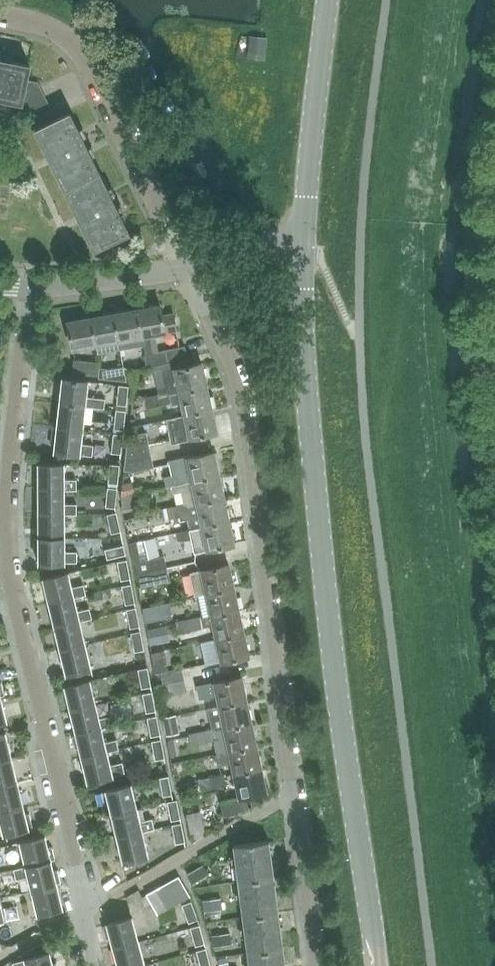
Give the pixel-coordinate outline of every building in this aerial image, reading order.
[(0,58),(0,97),(20,102),(25,78),(29,64),(0,58)] [(44,97),(37,81),(25,78),(20,102),(22,107),(44,97)] [(49,108),(44,97),(22,107),(27,118),(49,108)] [(33,128),(51,163),(63,188),(99,171),(69,111),(33,128)] [(129,231),(99,171),(63,188),(93,248),(129,231)] [(153,353),(150,335),(176,331),(173,315),(163,317),(161,304),(138,308),(143,337),(146,354),(153,353)] [(119,341),(143,337),(138,308),(114,313),(119,341)] [(119,341),(114,313),(91,317),(95,345),(96,353),(121,349),(119,341)] [(72,349),(95,345),(91,317),(67,321),(72,349)] [(153,353),(146,354),(144,355),(147,367),(188,358),(185,346),(153,353)] [(73,372),(98,374),(99,363),(100,362),(74,359),(73,372)] [(174,367),(161,369),(165,385),(158,387),(159,394),(170,391),(170,394),(207,386),(202,363),(174,368),(174,367)] [(100,367),(99,377),(108,378),(109,369),(100,367)] [(91,381),(64,378),(62,403),(88,406),(104,408),(105,398),(89,396),(91,381)] [(128,386),(119,385),(117,403),(126,405),(128,386)] [(170,394),(170,391),(159,394),(157,394),(159,406),(180,401),(183,414),(212,409),(207,386),(170,394)] [(157,394),(144,397),(147,409),(159,406),(157,394)] [(85,430),(88,406),(62,403),(59,427),(85,430)] [(114,428),(124,429),(126,410),(116,409),(114,428)] [(188,439),(218,432),(212,409),(183,414),(167,418),(172,443),(189,440),(188,439)] [(53,441),(57,441),(56,452),(82,455),(82,454),(94,456),(96,445),(84,443),(85,430),(59,427),(59,428),(54,427),(53,441)] [(111,452),(121,453),(123,434),(114,433),(111,452)] [(125,462),(152,456),(147,435),(127,440),(125,462)] [(174,484),(220,474),(215,451),(187,457),(187,456),(169,460),(172,474),(164,476),(166,486),(172,485),(174,484)] [(154,467),(152,456),(125,462),(124,470),(133,472),(154,467)] [(39,464),(39,489),(66,489),(66,488),(78,488),(78,477),(66,477),(66,464),(39,464)] [(118,483),(120,465),(110,464),(108,482),(118,483)] [(225,497),(220,474),(174,484),(172,485),(174,493),(182,491),(184,503),(185,506),(225,497)] [(138,490),(135,478),(122,481),(125,494),(138,490)] [(117,488),(108,487),(106,506),(115,507),(117,488)] [(66,513),(78,513),(78,502),(66,502),(66,489),(39,489),(39,514),(66,514),(66,513)] [(123,508),(133,506),(132,495),(121,496),(123,508)] [(225,497),(185,506),(184,503),(173,506),(176,517),(180,516),(181,520),(188,518),(190,529),(230,521),(225,497)] [(173,506),(162,508),(164,520),(176,517),(173,506)] [(111,532),(121,530),(117,512),(107,514),(111,532)] [(39,514),(39,538),(66,538),(66,514),(39,514)] [(235,545),(230,521),(190,529),(176,532),(178,540),(192,538),(195,553),(235,545)] [(66,551),(66,538),(39,538),(35,538),(35,552),(39,552),(39,563),(66,563),(66,562),(78,562),(78,551),(66,551)] [(105,549),(107,558),(126,554),(123,545),(105,549)] [(138,575),(167,568),(165,555),(141,560),(138,545),(130,547),(133,563),(135,562),(138,575)] [(130,578),(127,559),(117,561),(121,580),(130,578)] [(205,593),(205,592),(235,586),(229,562),(190,571),(195,596),(205,593)] [(170,580),(167,568),(138,575),(141,587),(170,580)] [(44,578),(50,602),(75,596),(75,595),(87,592),(84,581),(73,584),(70,571),(44,578)] [(135,602),(131,583),(122,585),(126,604),(135,602)] [(240,609),(235,586),(205,592),(205,593),(210,615),(240,609)] [(78,608),(75,596),(50,602),(55,626),(81,619),(92,616),(90,605),(78,608)] [(143,608),(146,621),(165,617),(163,604),(143,608)] [(126,609),(130,627),(140,626),(136,607),(126,609)] [(215,638),(245,632),(240,609),(210,615),(210,617),(201,618),(201,616),(188,619),(191,630),(212,626),(215,638)] [(55,626),(61,649),(87,643),(81,619),(55,626)] [(188,619),(176,621),(178,633),(191,630),(188,619)] [(131,632),(135,651),(144,649),(140,630),(131,632)] [(250,656),(245,632),(215,638),(220,663),(250,656)] [(87,643),(61,649),(67,674),(92,668),(87,643)] [(151,686),(147,667),(138,669),(142,688),(151,686)] [(186,690),(183,679),(181,667),(158,672),(164,695),(186,690)] [(242,676),(197,685),(200,699),(216,695),(218,705),(247,699),(242,676)] [(91,681),(66,687),(72,710),(96,705),(91,681)] [(146,712),(156,710),(152,691),(143,693),(146,712)] [(207,708),(212,728),(212,730),(252,722),(247,699),(218,705),(207,708)] [(72,710),(77,734),(103,728),(103,727),(114,724),(112,714),(100,716),(97,705),(96,705),(72,710)] [(166,735),(180,733),(176,714),(163,717),(166,735)] [(160,734),(157,715),(147,717),(151,736),(160,734)] [(217,753),(219,753),(257,745),(252,722),(212,730),(212,728),(200,731),(202,743),(215,740),(217,753)] [(103,728),(77,734),(73,735),(76,749),(80,747),(83,758),(108,752),(108,751),(120,748),(117,737),(106,740),(103,728)] [(200,731),(188,733),(191,745),(202,743),(200,731)] [(9,757),(3,733),(0,733),(0,759),(9,757)] [(165,757),(161,738),(152,740),(155,759),(165,757)] [(219,753),(217,753),(216,754),(218,765),(230,762),(233,774),(262,768),(257,745),(219,753)] [(112,764),(108,752),(83,758),(89,782),(114,776),(114,775),(126,772),(123,762),(112,764)] [(15,780),(9,757),(0,759),(0,784),(15,780)] [(238,796),(220,800),(224,816),(249,810),(246,796),(267,791),(262,768),(233,774),(238,796)] [(227,785),(225,773),(210,776),(212,788),(227,785)] [(163,796),(172,794),(169,775),(159,777),(163,796)] [(201,791),(212,788),(210,776),(198,779),(201,791)] [(21,804),(15,780),(0,784),(0,809),(21,804)] [(109,803),(111,813),(137,807),(131,782),(105,788),(106,789),(101,791),(104,804),(109,803)] [(171,820),(180,818),(177,799),(167,801),(171,820)] [(30,813),(24,814),(21,804),(0,809),(0,829),(1,834),(27,828),(27,827),(33,825),(30,813)] [(154,827),(151,816),(140,819),(137,807),(111,813),(117,836),(142,830),(142,829),(154,827)] [(200,811),(187,813),(191,832),(204,830),(200,811)] [(176,843),(185,841),(181,822),(172,824),(176,843)] [(148,854),(142,830),(117,836),(122,860),(123,860),(124,867),(137,864),(135,857),(148,854)] [(18,841),(24,866),(50,860),(50,859),(54,858),(51,844),(46,845),(44,835),(18,841)] [(233,846),(237,881),(273,877),(268,841),(233,846)] [(56,883),(60,882),(57,869),(52,870),(50,860),(24,866),(24,867),(13,869),(15,880),(27,877),(30,890),(56,883)] [(209,874),(203,864),(187,873),(193,884),(209,874)] [(187,895),(176,875),(165,881),(176,901),(187,895)] [(242,917),(277,913),(273,877),(237,881),(242,917)] [(165,881),(154,887),(165,907),(176,901),(165,881)] [(62,908),(56,883),(30,890),(36,914),(62,908)] [(155,913),(165,907),(154,887),(144,893),(155,913)] [(204,911),(223,909),(221,897),(203,900),(204,911)] [(191,900),(182,904),(189,922),(198,918),(191,900)] [(282,948),(277,913),(242,917),(247,953),(282,948)] [(139,940),(132,916),(107,922),(107,923),(103,924),(106,938),(111,937),(113,946),(139,940)] [(195,945),(205,943),(200,924),(190,927),(195,945)] [(213,946),(232,944),(230,932),(212,935),(213,946)] [(118,965),(134,965),(145,963),(139,940),(113,946),(118,965)] [(206,947),(197,950),(201,965),(210,965),(211,965),(206,947)] [(282,948),(247,953),(249,965),(284,965),(282,948)] [(55,960),(51,961),(48,950),(23,957),(23,960),(12,963),(13,965),(57,965),(55,960)]
